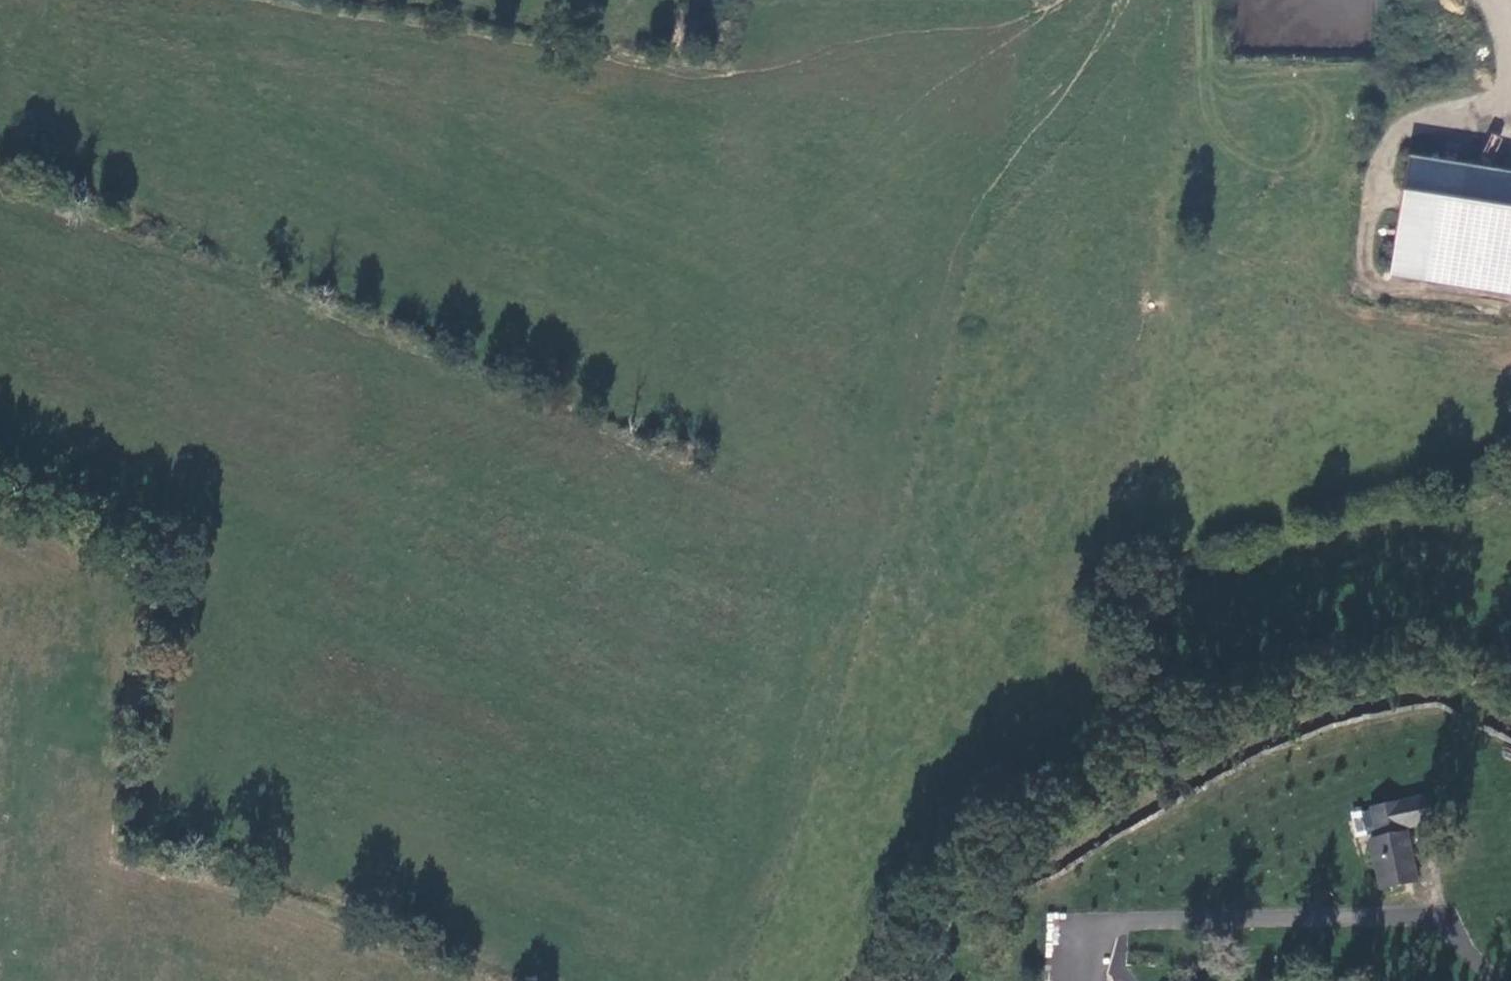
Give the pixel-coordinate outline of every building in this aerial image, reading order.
[(1480,162),(1492,167),(1504,139),(1493,134),(1480,162)] [(1412,157),(1397,255),(1510,272),(1510,173),(1412,157)] [(1426,795),(1375,805),(1381,837),(1374,839),(1383,886),(1421,879),(1412,829),(1407,830),(1405,823),(1431,818),(1426,795)]
